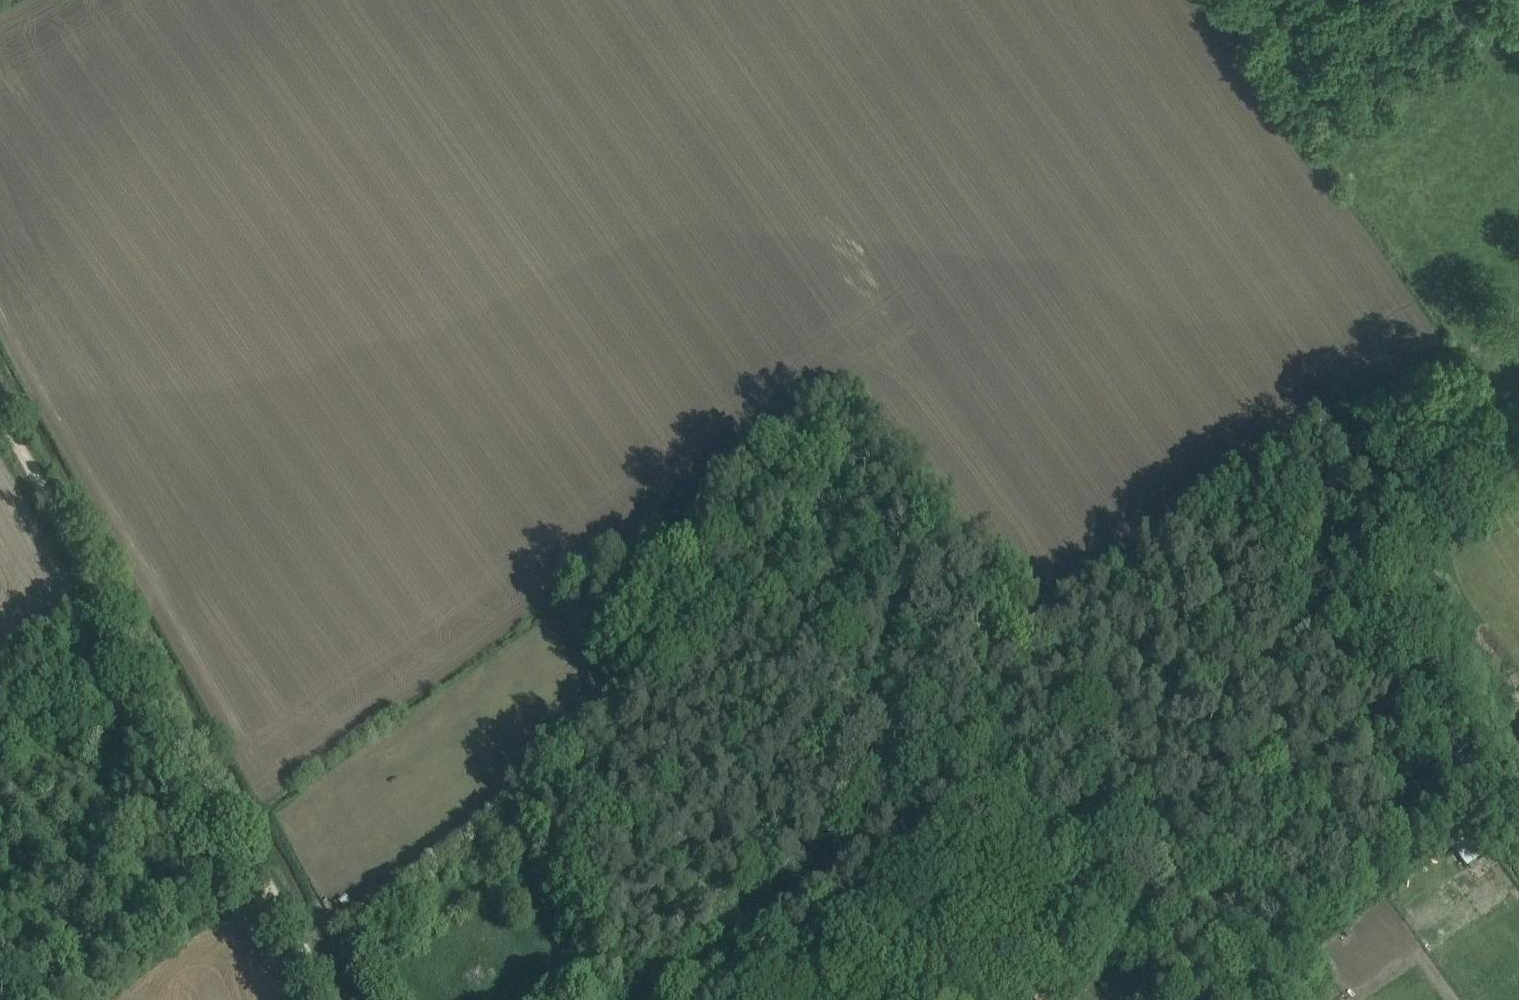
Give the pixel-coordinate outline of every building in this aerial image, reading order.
[(1456,853),(1467,868),(1481,858),(1463,834),(1451,844),(1457,852),(1456,853)] [(1310,953),(1317,961),(1320,958),(1324,955),(1317,947),(1310,953)]
